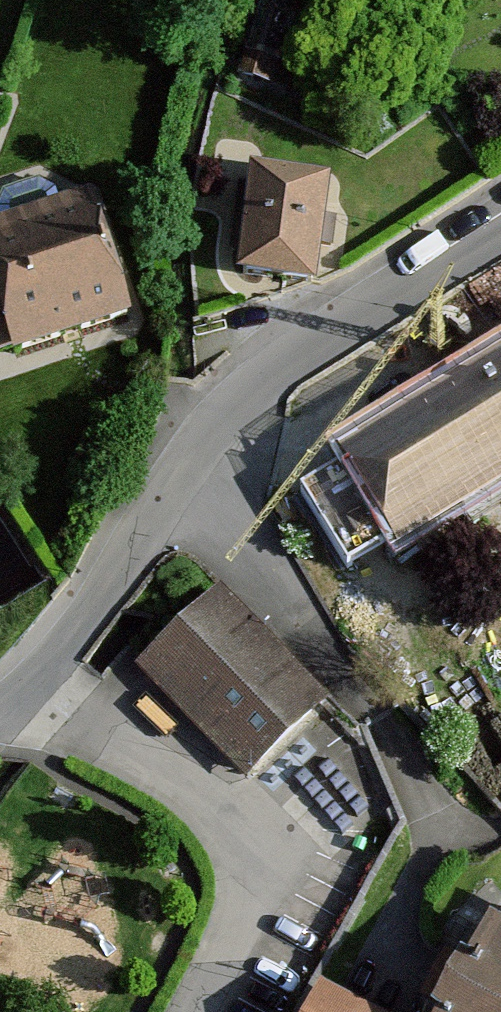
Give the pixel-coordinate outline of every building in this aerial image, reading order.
[(330,183),(248,176),(238,280),(320,287),(330,183)] [(134,321),(95,196),(63,206),(59,195),(56,186),(43,190),(6,202),(0,204),(0,217),(2,224),(0,224),(0,363),(134,321)] [(437,401),(496,492),(500,489),(500,360),(437,401)] [(449,522),(496,492),(437,401),(391,431),(449,522)] [(399,554),(449,522),(391,431),(340,463),(343,468),(391,543),(399,554)] [(391,543),(343,468),(300,494),(347,568),(391,543)] [(229,591),(143,669),(247,783),(333,705),(229,591)] [(452,1011),(500,1011),(500,928),(496,926),(452,1011)] [(322,1011),(355,1011),(329,999),(322,1011)]
